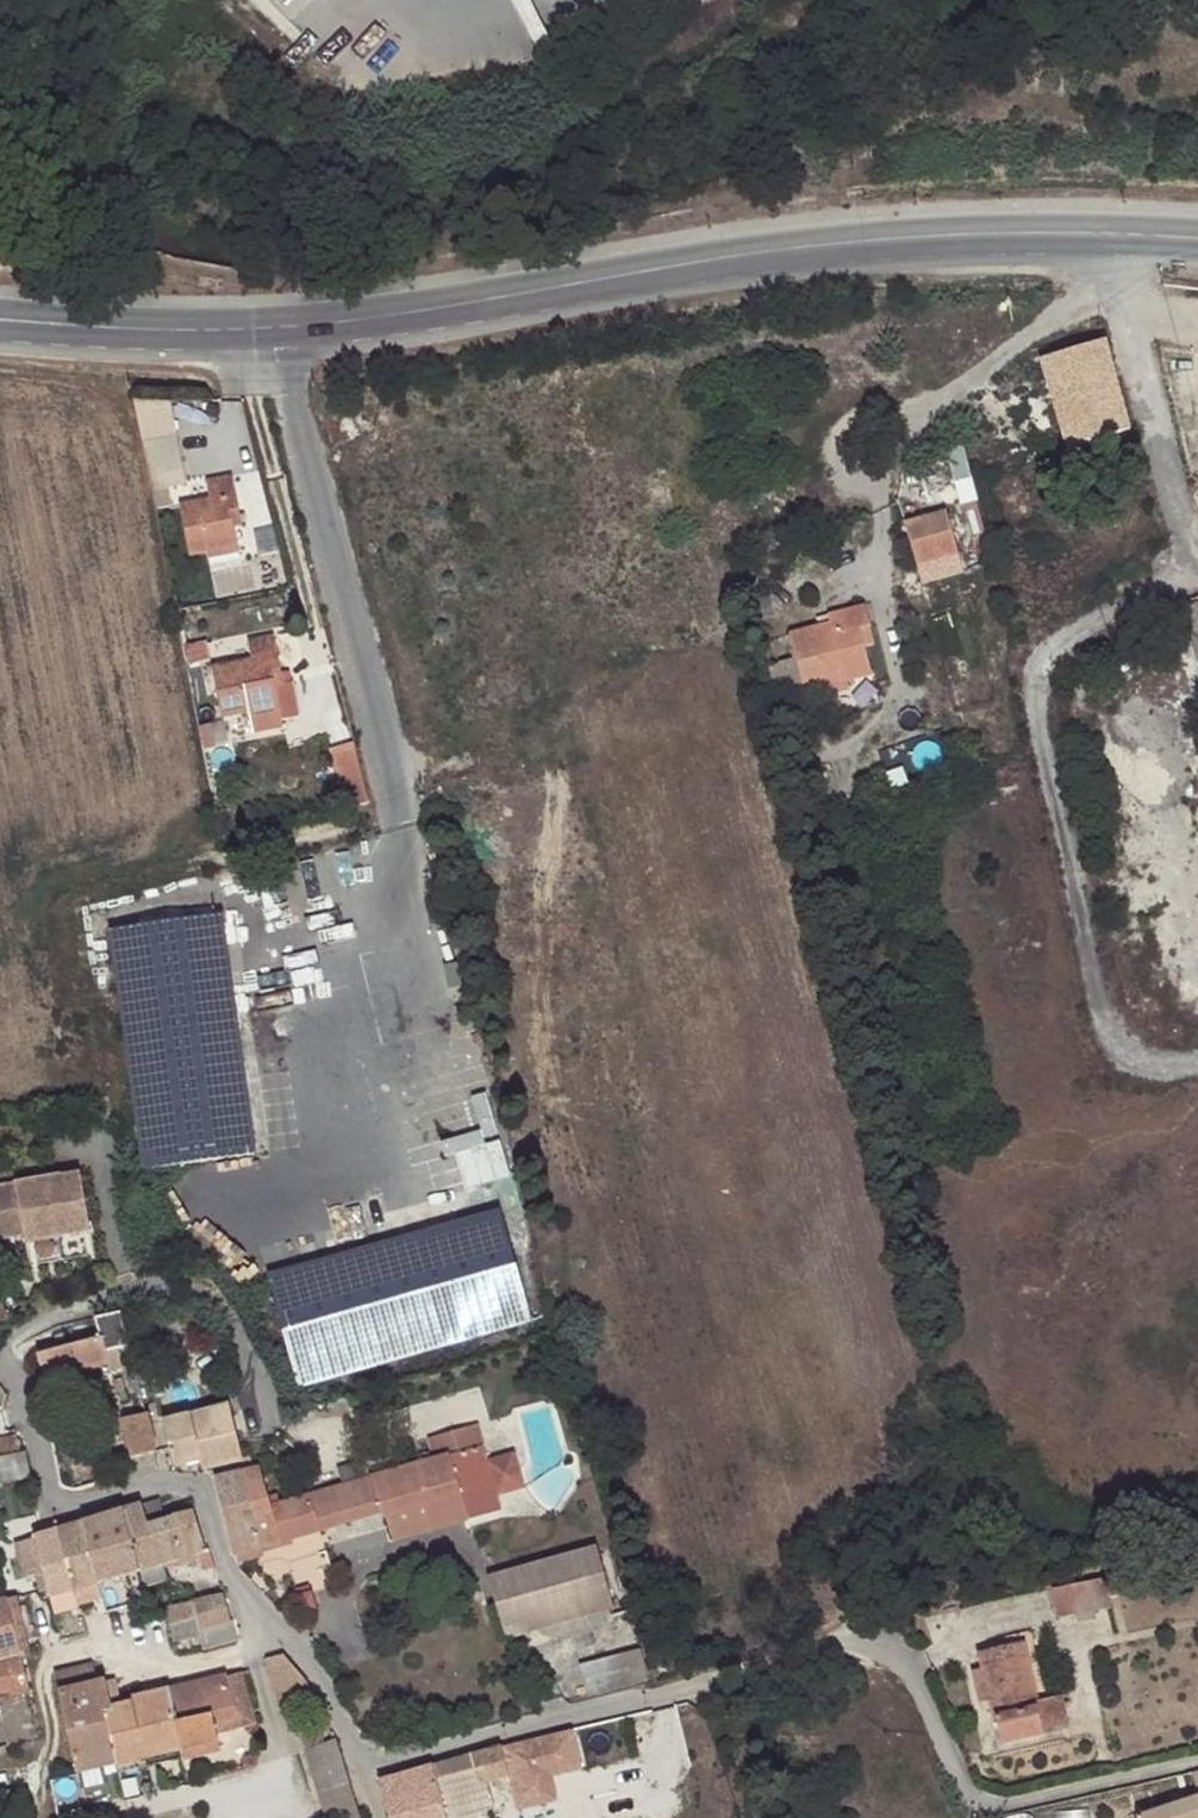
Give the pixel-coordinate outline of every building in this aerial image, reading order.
[(1129,430),(1097,319),(1062,329),(1064,336),(1042,343),(1047,358),(1038,360),(1040,364),(999,380),(982,393),(996,414),(1030,393),(1047,388),(1065,447),(1129,430)] [(176,462),(145,467),(154,510),(169,507),(166,488),(181,486),(176,462)] [(230,515),(239,514),(230,476),(204,481),(207,500),(178,506),(187,556),(205,554),(208,568),(240,563),(233,525),(230,515)] [(957,553),(945,511),(903,522),(914,566),(957,553)] [(241,524),(239,514),(230,515),(233,525),(241,524)] [(845,632),(859,628),(869,626),(864,606),(826,616),(828,625),(788,634),(788,636),(801,684),(816,681),(840,674),(843,683),(870,676),(863,642),(849,644),(845,632)] [(863,642),(859,628),(845,632),(849,644),(863,642)] [(801,684),(788,636),(761,643),(773,692),(801,684)] [(283,687),(273,637),(243,642),(249,661),(210,668),(220,720),(247,714),(251,733),(281,728),(274,690),(283,687)] [(209,661),(205,641),(184,645),(189,664),(209,661)] [(872,684),(870,676),(843,683),(840,674),(816,681),(820,696),(872,684)] [(368,804),(354,750),(330,755),(346,810),(368,804)] [(822,781),(818,767),(807,769),(811,784),(822,781)] [(253,1154),(219,916),(110,931),(144,1169),(253,1154)] [(78,1180),(0,1195),(0,1247),(23,1242),(25,1251),(89,1239),(78,1180)] [(532,1321),(500,1211),(265,1278),(296,1386),(532,1321)] [(89,1239),(25,1251),(29,1275),(93,1263),(89,1239)] [(119,1314),(92,1319),(97,1338),(36,1356),(43,1381),(105,1365),(109,1373),(122,1371),(117,1351),(128,1347),(119,1314)] [(162,1421),(173,1467),(198,1462),(200,1470),(209,1468),(241,1461),(228,1407),(162,1421)] [(153,1441),(145,1414),(119,1421),(130,1460),(150,1454),(153,1441)] [(427,1439),(433,1460),(482,1446),(476,1425),(427,1439)] [(0,1440),(0,1485),(30,1478),(24,1453),(20,1454),(16,1436),(0,1440)] [(433,1460),(333,1488),(344,1525),(383,1514),(457,1495),(464,1520),(500,1511),(482,1446),(433,1460)] [(259,1469),(212,1479),(212,1480),(229,1555),(234,1554),(291,1541),(291,1539),(304,1536),(293,1499),(279,1502),(277,1494),(267,1497),(259,1469)] [(333,1488),(308,1495),(319,1532),(344,1525),(333,1488)] [(308,1495),(293,1499),(304,1536),(319,1532),(308,1495)] [(457,1495),(383,1514),(390,1541),(464,1520),(457,1495)] [(127,1530),(140,1571),(162,1565),(149,1522),(162,1519),(155,1501),(122,1510),(127,1530)] [(197,1555),(200,1566),(212,1563),(209,1551),(205,1552),(204,1548),(193,1510),(193,1509),(162,1519),(149,1522),(162,1565),(197,1555)] [(122,1510),(109,1514),(114,1533),(127,1530),(122,1510)] [(99,1583),(140,1571),(127,1530),(114,1533),(109,1514),(78,1524),(86,1548),(99,1583)] [(47,1598),(75,1590),(64,1556),(86,1548),(78,1524),(56,1529),(31,1537),(30,1568),(37,1593),(46,1592),(47,1598)] [(292,1546),(291,1541),(234,1554),(236,1565),(263,1559),(262,1554),(292,1546)] [(485,1577),(488,1587),(505,1646),(511,1645),(609,1617),(607,1609),(613,1608),(597,1546),(485,1577)] [(64,1556),(75,1590),(99,1583),(86,1548),(64,1556)] [(325,1550),(309,1554),(314,1572),(320,1589),(336,1585),(325,1550)] [(314,1572),(309,1554),(285,1561),(301,1612),(315,1608),(310,1592),(320,1589),(314,1572)] [(202,1571),(213,1568),(212,1563),(200,1566),(202,1571)] [(162,1565),(140,1571),(144,1587),(167,1581),(162,1565)] [(1171,1567),(1089,1581),(1095,1609),(1110,1607),(1109,1597),(1174,1585),(1171,1567)] [(1095,1609),(1089,1581),(1052,1588),(1057,1616),(1075,1613),(1095,1609)] [(99,1583),(75,1590),(78,1605),(104,1598),(99,1583)] [(75,1590),(47,1598),(52,1615),(79,1607),(78,1605),(75,1590)] [(223,1594),(191,1602),(199,1637),(203,1650),(234,1642),(230,1624),(223,1594)] [(19,1659),(22,1659),(28,1658),(27,1651),(14,1598),(6,1600),(19,1659)] [(32,1739),(21,1690),(28,1689),(22,1659),(19,1659),(6,1600),(0,1602),(0,1712),(7,1745),(32,1739)] [(199,1637),(191,1602),(163,1608),(172,1643),(199,1637)] [(1095,1609),(1075,1613),(1076,1623),(1097,1621),(1095,1609)] [(972,1673),(976,1694),(989,1691),(991,1701),(1001,1744),(1043,1733),(1036,1706),(1039,1706),(1025,1641),(978,1652),(982,1671),(972,1673)] [(588,1695),(649,1680),(641,1649),(579,1665),(588,1695)] [(280,1655),(264,1659),(265,1668),(276,1710),(311,1696),(303,1681),(280,1655)] [(91,1665),(52,1674),(56,1692),(95,1683),(91,1665)] [(242,1674),(170,1690),(183,1747),(217,1740),(215,1733),(212,1720),(251,1711),(242,1674)] [(56,1692),(75,1772),(112,1764),(148,1756),(151,1766),(158,1764),(156,1753),(183,1747),(170,1690),(130,1698),(131,1704),(111,1708),(104,1681),(95,1683),(56,1692)] [(989,1691),(976,1694),(978,1703),(991,1701),(989,1691)] [(1061,1701),(1039,1706),(1036,1706),(1043,1733),(1066,1727),(1061,1701)] [(254,1723),(251,1711),(212,1720),(215,1733),(254,1723)] [(580,1767),(570,1728),(500,1748),(509,1776),(511,1784),(518,1811),(548,1804),(541,1781),(545,1775),(550,1774),(580,1767)] [(301,1750),(316,1798),(349,1788),(335,1740),(335,1739),(301,1750)] [(217,1740),(183,1747),(186,1757),(219,1750),(217,1740)] [(186,1757),(183,1747),(156,1753),(158,1764),(186,1757)] [(376,1782),(386,1817),(446,1817),(438,1786),(463,1779),(471,1811),(471,1813),(493,1807),(489,1790),(486,1782),(509,1776),(500,1748),(376,1782)] [(148,1756),(112,1764),(117,1773),(151,1766),(148,1756)] [(541,1781),(548,1804),(556,1800),(550,1774),(545,1775),(541,1781)] [(511,1784),(509,1776),(486,1782),(489,1790),(511,1784)] [(438,1786),(446,1817),(471,1811),(463,1779),(438,1786)] [(322,1817),(358,1817),(349,1788),(316,1798),(322,1817)] [(1140,1817),(1197,1817),(1197,1797),(1140,1817)]
